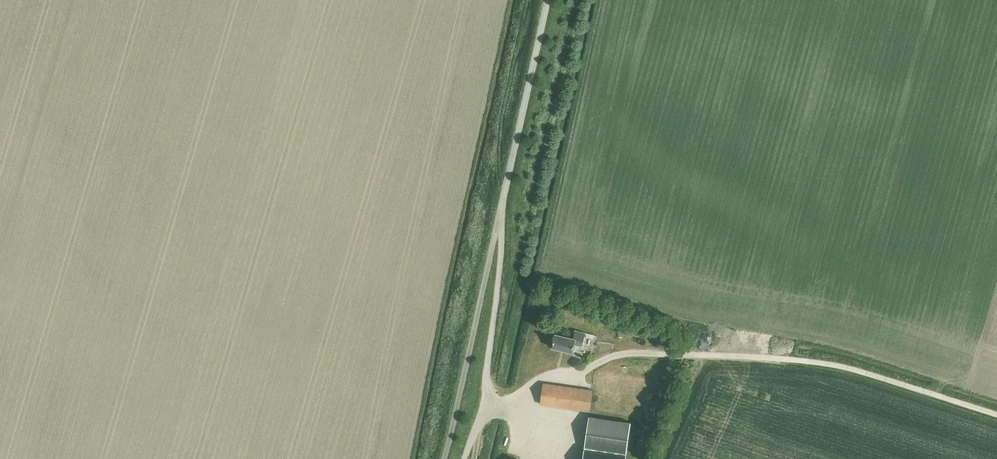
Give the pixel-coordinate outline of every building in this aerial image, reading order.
[(576,345),(582,347),(586,333),(576,330),(573,339),(556,334),(552,349),(573,355),(576,345)] [(540,404),(590,411),(593,389),(543,382),(540,404)] [(584,446),(626,452),(631,422),(589,416),(584,446)] [(626,452),(584,446),(583,458),(625,458),(626,452)]
